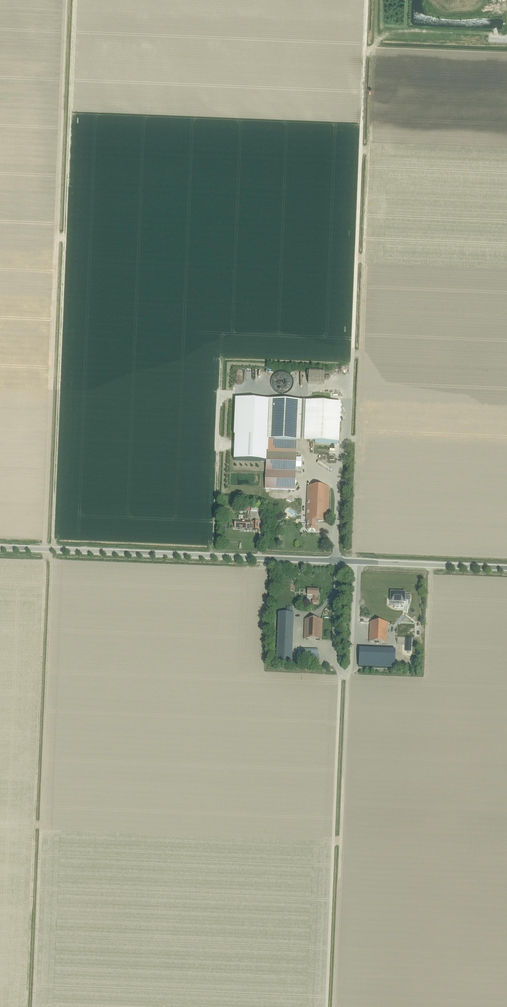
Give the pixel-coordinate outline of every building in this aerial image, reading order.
[(283,372),(281,372),(279,372),(277,373),(275,374),(274,376),(272,377),(272,379),(271,381),(271,384),(272,386),(272,388),(274,390),(275,391),(277,392),(279,393),(281,393),(283,393),(285,393),(287,392),(289,391),(291,389),(292,388),(293,386),(293,384),(293,381),(293,379),(292,377),(291,375),(289,374),(287,373),(285,372),(283,372)] [(297,383),(314,383),(314,373),(297,372),(297,383)] [(269,401),(236,400),(234,460),(266,461),(266,453),(268,453),(268,441),(267,441),(269,401)] [(341,404),(299,403),(269,401),(267,441),(268,441),(268,453),(266,453),(266,461),(265,489),(295,490),(296,472),(300,472),(300,461),(296,460),(299,460),(299,455),(296,454),(297,442),(339,444),(341,404)] [(328,523),(329,488),(308,487),(306,523),(307,523),(307,531),(317,531),(317,522),(328,523)] [(235,521),(234,529),(249,530),(249,529),(252,529),(252,530),(258,530),(259,522),(253,522),(250,522),(235,521)] [(316,596),(318,596),(318,590),(307,590),(307,599),(312,599),(312,603),(318,604),(318,600),(316,600),(316,596)] [(377,603),(381,603),(381,599),(389,599),(389,591),(375,591),(375,597),(377,597),(377,603)] [(391,593),(391,602),(394,602),(394,604),(400,604),(400,603),(404,603),(404,601),(410,601),(410,596),(404,596),(404,594),(399,593),(396,593),(391,593)] [(278,618),(276,664),(292,664),(294,619),(293,619),(294,614),(292,614),(293,608),(287,607),(286,613),(278,613),(278,619),(278,618)] [(321,640),(322,620),(305,620),(304,639),(321,640)] [(369,642),(387,643),(387,623),(370,622),(369,642)] [(318,658),(318,651),(298,650),(298,658),(318,658)] [(395,669),(396,651),(360,650),(359,668),(395,669)]
